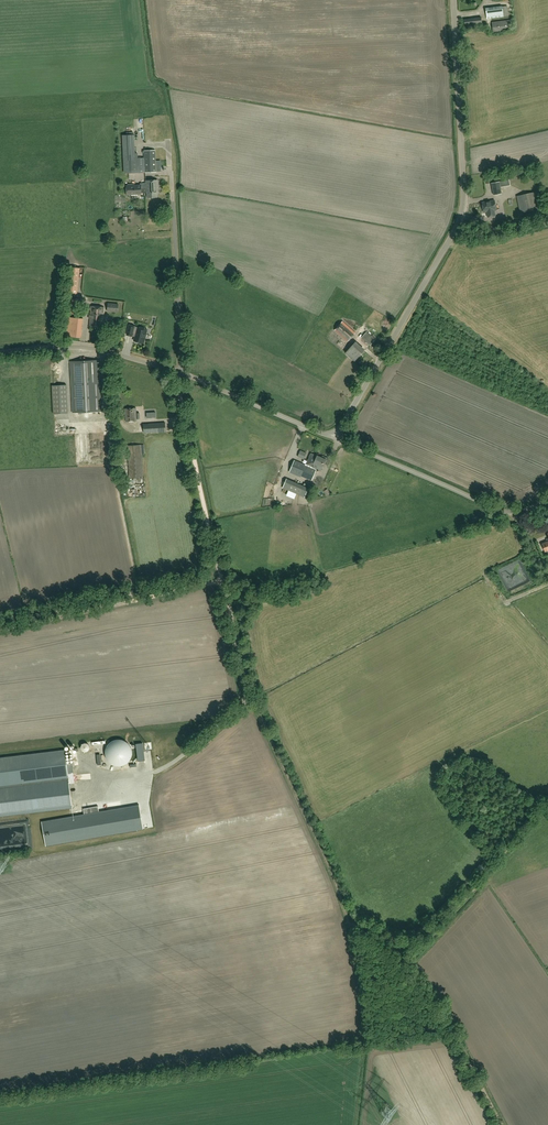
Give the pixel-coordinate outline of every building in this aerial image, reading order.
[(487,19),(508,15),(507,5),(486,7),(487,19)] [(465,28),(482,25),(481,17),(464,19),(465,28)] [(493,32),(513,30),(511,19),(492,21),(493,32)] [(147,130),(147,142),(153,141),(152,134),(156,134),(156,130),(147,130)] [(135,153),(134,135),(122,135),(123,145),(124,168),(124,173),(138,172),(138,153),(135,153)] [(156,150),(145,150),(146,172),(157,172),(156,150)] [(494,195),(502,193),(500,187),(510,185),(509,179),(491,183),(494,195)] [(157,192),(158,192),(158,180),(146,180),(146,183),(144,183),(144,193),(147,192),(148,197),(157,197),(157,192)] [(127,195),(141,194),(141,193),(144,193),(144,183),(140,183),(140,185),(135,185),(135,184),(131,184),(131,185),(126,186),(127,195)] [(520,213),(541,208),(537,191),(516,196),(520,213)] [(496,210),(494,200),(482,202),(483,210),(484,210),(485,212),(484,212),(484,211),(484,212),(487,212),(488,217),(495,216),(494,210),(496,210)] [(77,294),(80,268),(71,267),(68,293),(77,294)] [(80,315),(81,299),(68,298),(67,313),(80,315)] [(118,304),(108,304),(108,311),(118,312),(118,304)] [(103,327),(104,307),(91,306),(90,326),(103,327)] [(81,338),(83,318),(71,317),(69,336),(81,338)] [(348,342),(355,333),(342,321),(335,330),(348,342)] [(146,338),(148,333),(147,332),(148,329),(130,324),(128,334),(133,335),(133,334),(136,335),(135,340),(136,340),(136,341),(139,342),(140,341),(144,342),(146,338)] [(370,345),(376,339),(367,331),(361,337),(370,345)] [(355,361),(362,353),(353,345),(345,353),(355,361)] [(101,411),(98,360),(71,361),(73,413),(101,411)] [(53,414),(68,413),(66,385),(52,386),(53,414)] [(136,413),(136,408),(125,408),(126,422),(137,421),(137,419),(140,419),(139,413),(136,413)] [(144,433),(166,431),(165,423),(143,424),(144,433)] [(130,478),(143,478),(141,451),(144,451),(144,444),(141,444),(141,445),(127,445),(130,478)] [(304,459),(306,453),(300,450),(298,456),(304,459)] [(317,456),(311,454),(306,465),(294,460),(289,472),(300,477),(301,476),(312,480),(316,470),(316,469),(318,465),(323,468),(324,464),(326,464),(328,460),(327,458),(323,456),(322,458),(317,456)] [(300,494),(304,485),(291,479),(287,489),(300,494)] [(72,808),(69,784),(75,782),(72,763),(67,763),(64,750),(0,758),(0,816),(72,808)] [(44,823),(47,845),(142,827),(137,806),(44,823)] [(1,836),(1,839),(5,839),(5,843),(19,843),(19,826),(0,826),(0,836),(1,836)]
